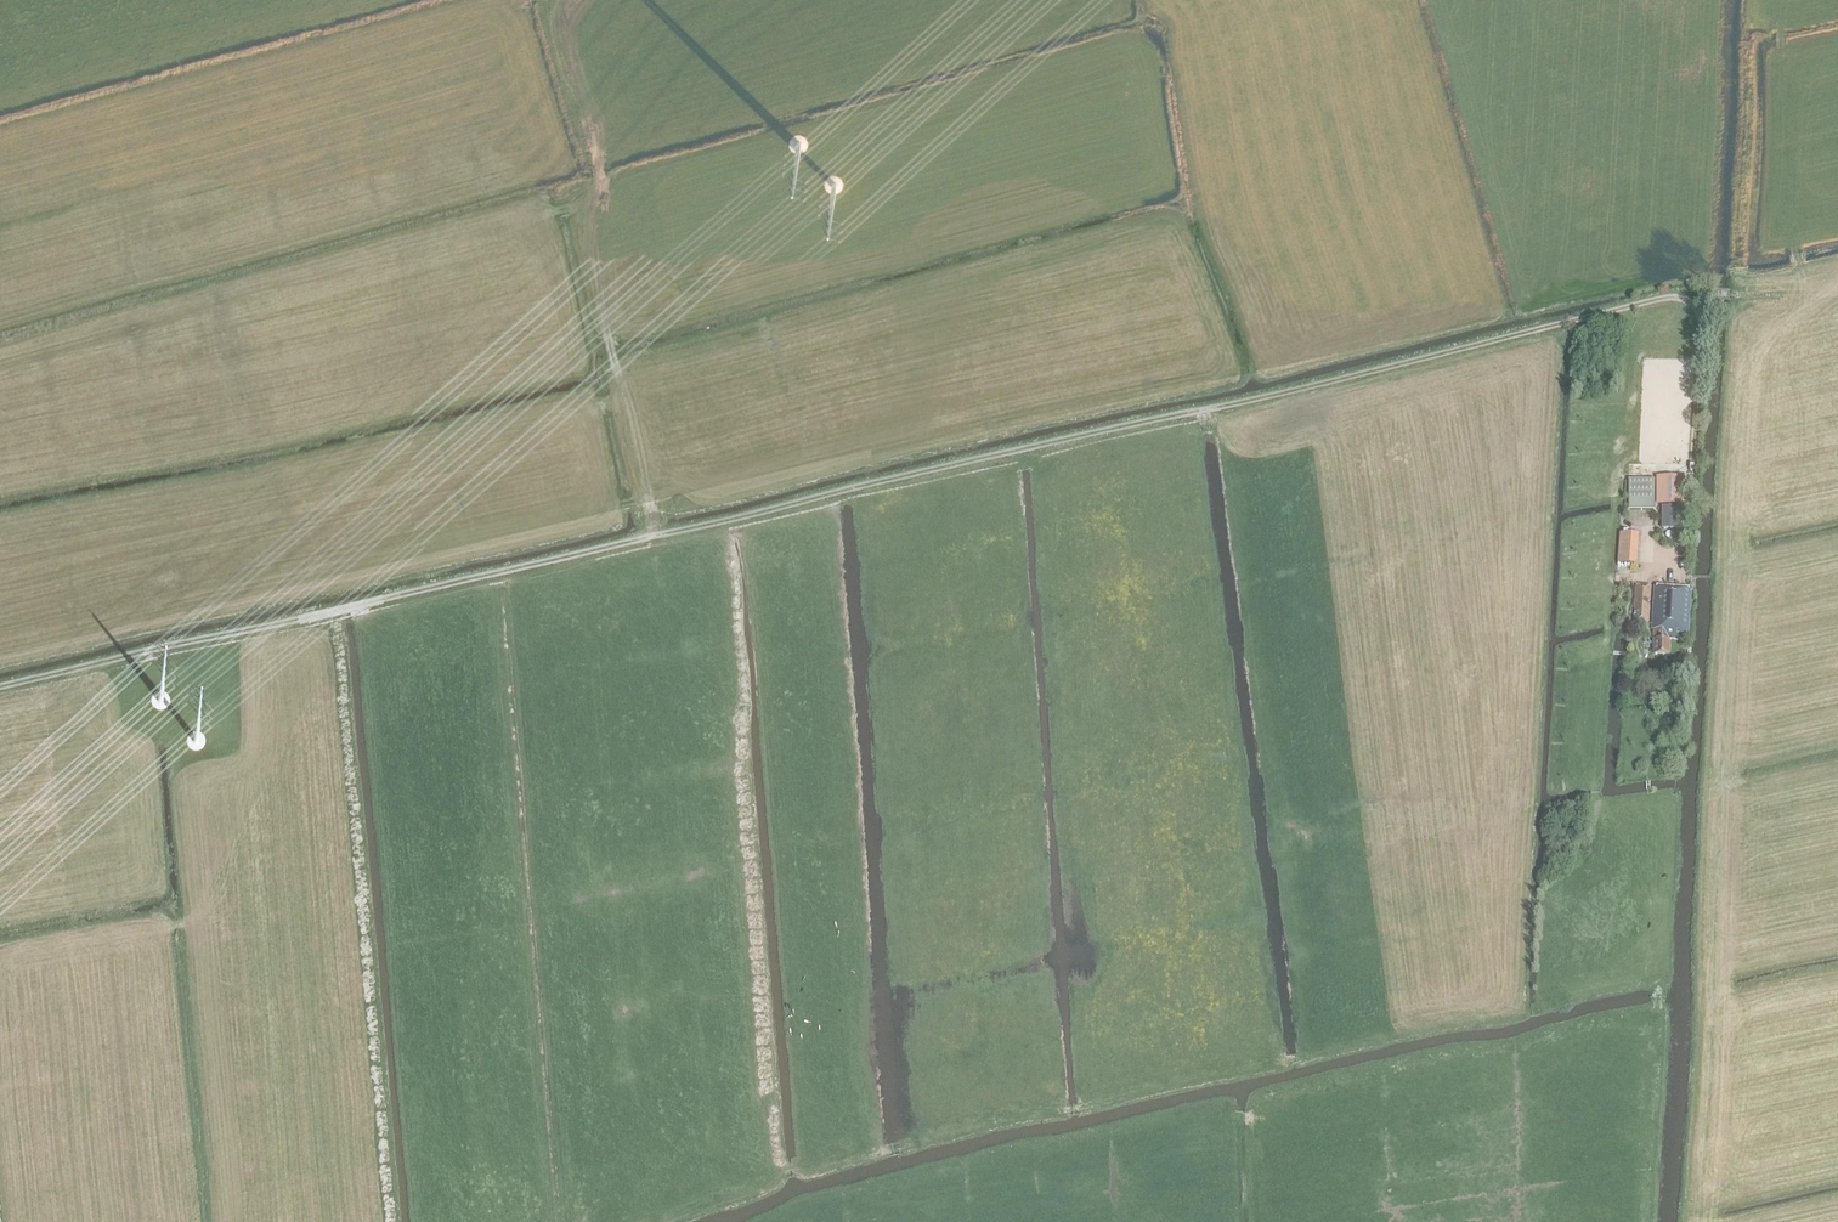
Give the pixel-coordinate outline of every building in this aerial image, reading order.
[(1657,477),(1657,503),(1683,504),(1683,478),(1657,477)] [(1654,479),(1628,479),(1628,510),(1654,510),(1654,479)] [(1661,506),(1661,529),(1676,529),(1677,506),(1661,506)] [(1639,534),(1620,533),(1617,564),(1636,565),(1639,534)] [(1651,585),(1635,585),(1634,624),(1649,625),(1651,585)] [(1651,629),(1654,629),(1653,642),(1653,652),(1653,654),(1669,654),(1669,639),(1687,639),(1691,588),(1654,587),(1651,629)] [(1680,691),(1675,691),(1675,695),(1668,695),(1668,704),(1680,705),(1681,695),(1679,695),(1680,691)]
